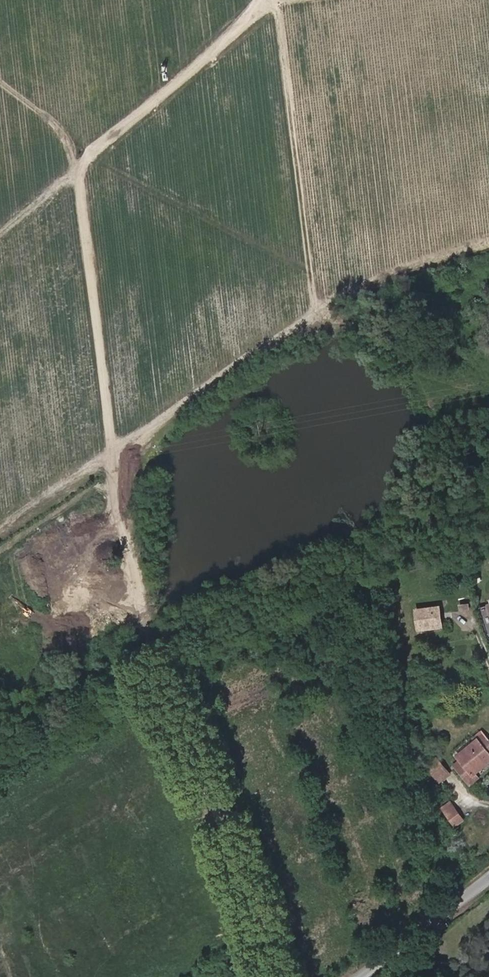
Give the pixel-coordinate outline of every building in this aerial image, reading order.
[(483,606),(473,609),(483,639),(488,637),(488,624),(483,606)] [(434,626),(432,610),(411,612),(413,628),(434,626)] [(88,718),(76,723),(80,734),(92,728),(88,718)] [(488,755),(488,754),(486,750),(476,736),(468,743),(471,748),(463,754),(467,760),(458,767),(451,772),(463,789),(470,783),(466,774),(488,755)] [(454,761),(458,767),(467,760),(463,754),(454,761)] [(422,770),(432,785),(442,778),(433,763),(422,770)] [(442,806),(456,826),(466,819),(451,799),(442,806)] [(444,830),(453,824),(446,814),(437,820),(444,830)]
